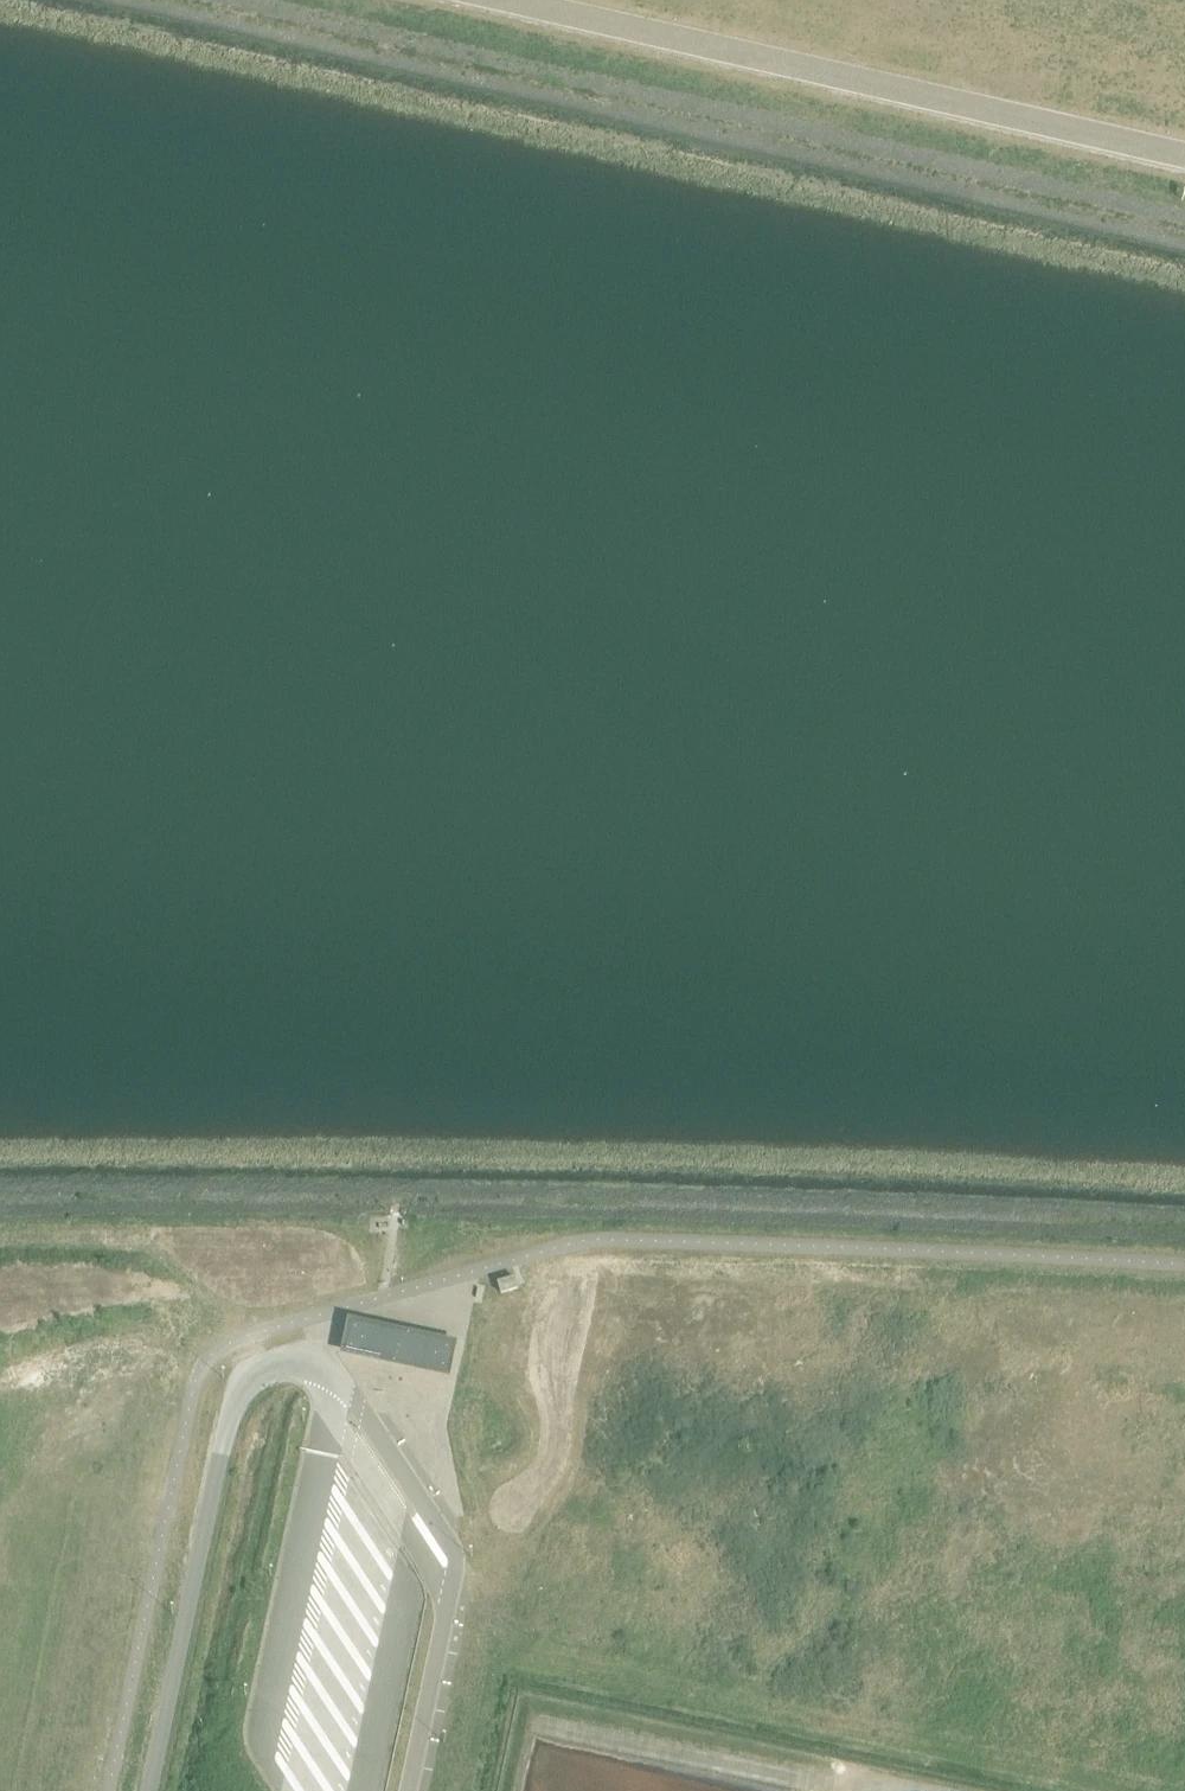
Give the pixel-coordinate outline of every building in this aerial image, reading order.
[(500,1294),(519,1289),(515,1277),(497,1282),(500,1294)] [(448,1375),(455,1344),(346,1321),(339,1353),(448,1375)]
